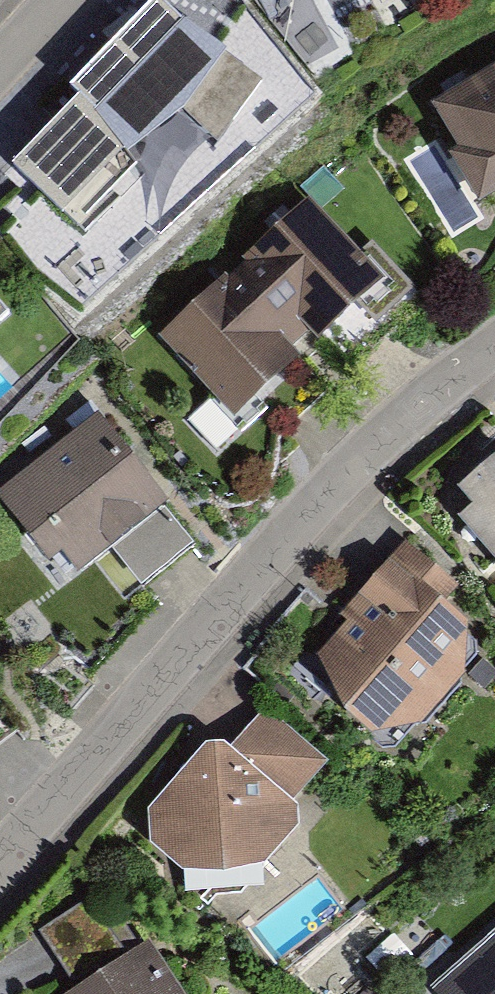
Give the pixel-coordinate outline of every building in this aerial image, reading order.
[(0,142),(0,185),(19,206),(90,144),(150,120),(187,143),(240,85),(141,0),(127,0),(0,142)] [(494,190),(494,62),(431,100),(458,145),(449,150),(479,200),(494,190)] [(289,205),(138,329),(204,408),(355,284),(289,205)] [(0,474),(0,521),(28,563),(42,553),(51,567),(146,504),(88,416),(0,474)] [(435,489),(451,509),(438,518),(494,591),(494,462),(492,464),(482,452),(435,489)] [(440,591),(386,549),(296,660),(346,732),(407,724),(448,677),(446,630),(423,614),(440,591)] [(250,709),(208,750),(194,742),(175,749),(127,814),(133,851),(160,879),(238,865),(277,821),(267,808),(305,765),(250,709)] [(30,928),(65,984),(49,993),(168,993),(135,941),(111,955),(77,899),(30,928)] [(426,980),(438,993),(494,993),(494,924),(426,980)]
